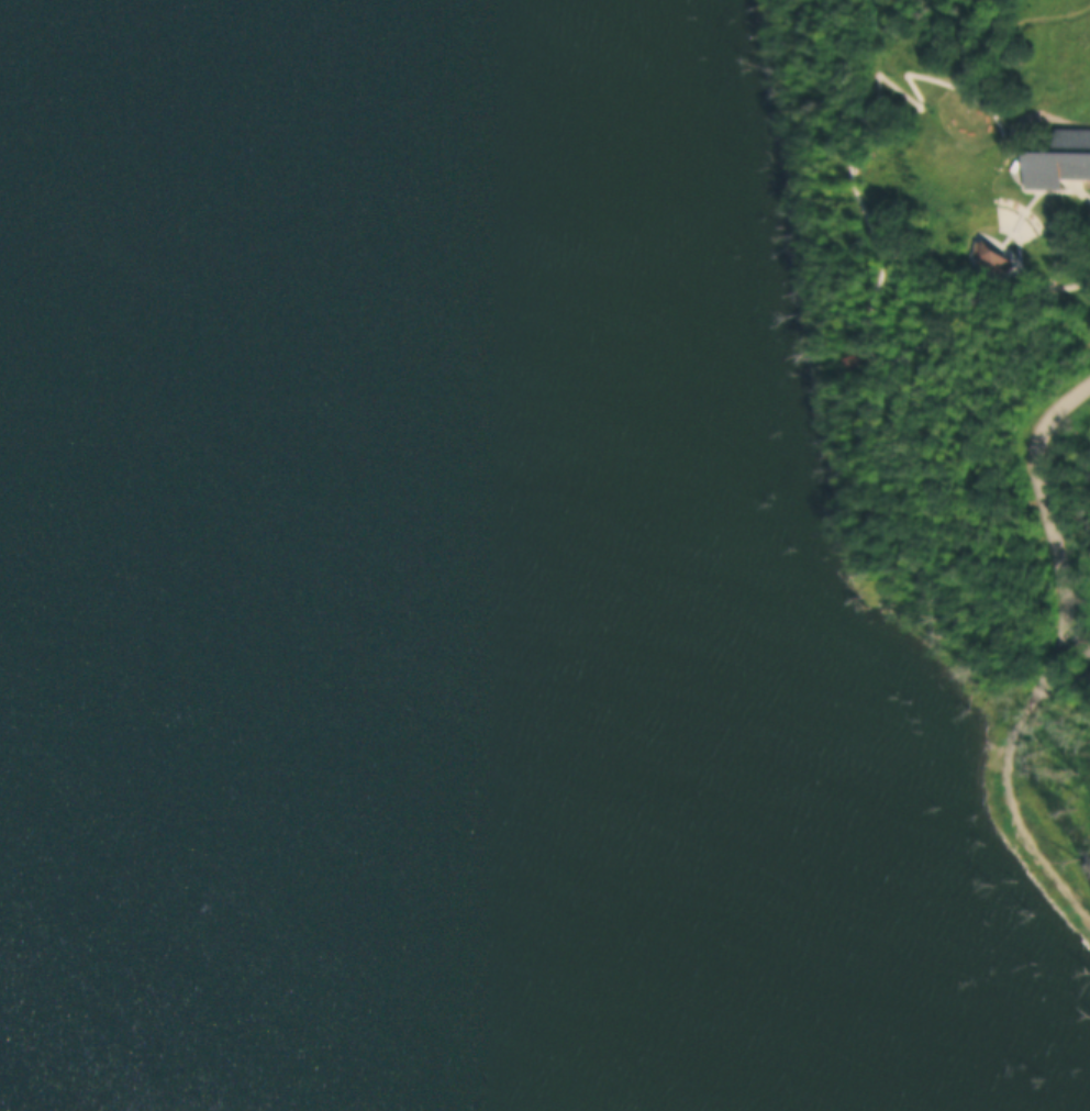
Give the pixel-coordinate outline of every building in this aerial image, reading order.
[(1057,126),(1089,127),(1089,176),(1074,176),(1063,176),(1063,187),(1026,187),(1026,151),(1057,151),(1057,126)] [(1005,259),(1011,263),(997,270),(991,266),(989,269),(976,262),(978,258),(975,255),(976,238),(980,242),(983,238),(1009,256),(1005,259)] [(842,355),(849,352),(854,362),(846,365),(842,355)]
